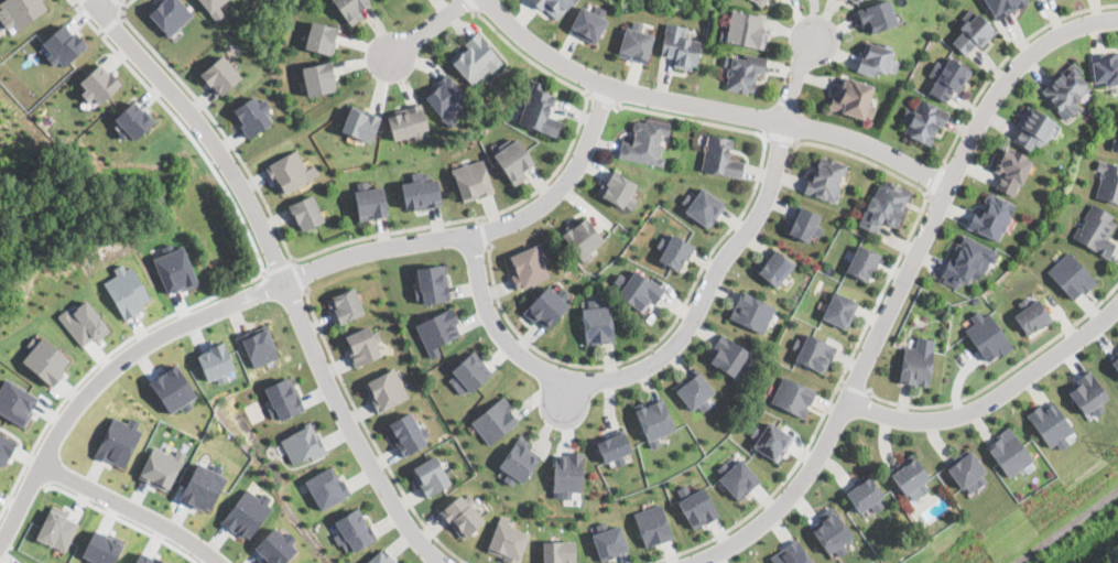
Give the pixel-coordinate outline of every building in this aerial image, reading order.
[(50,4),(47,0),(2,0),(0,2),(0,21),(8,33),(50,4)] [(148,10),(158,0),(182,0),(194,12),(167,37),(161,31),(164,28),(148,10)] [(209,12),(200,0),(226,0),(209,12)] [(349,24),(330,0),(370,0),(371,1),(358,11),(361,15),(349,24)] [(542,10),(530,0),(574,0),(557,19),(545,7),(542,10)] [(768,0),(752,0),(760,8),(768,0)] [(857,9),(882,0),(889,0),(898,23),(871,33),(868,25),(865,26),(865,24),(862,24),(857,9)] [(998,19),(986,0),(1028,0),(998,19)] [(606,9),(601,18),(606,20),(593,43),(567,30),(580,4),(593,11),(597,4),(606,9)] [(981,46),(977,42),(974,45),(975,45),(965,55),(952,42),(963,30),(959,25),(965,19),(962,17),(972,6),(997,30),(981,46)] [(764,24),(762,31),(768,32),(764,51),(725,43),(725,41),(719,40),(721,29),(727,30),(731,9),(763,15),(762,23),(764,24)] [(332,54),(304,47),(311,20),(337,28),(334,41),(335,41),(332,54)] [(641,30),(653,34),(645,63),(643,62),(642,64),(630,61),(630,58),(616,54),(625,25),(629,26),(631,20),(642,23),(641,30)] [(62,67),(85,45),(63,21),(40,43),(62,67)] [(688,39),(692,39),(692,36),(698,37),(697,40),(702,41),(696,65),(693,65),(692,69),(672,66),(674,57),(671,57),(671,59),(664,58),(665,56),(660,55),(666,21),(686,25),(685,34),(690,35),(688,39)] [(489,45),(503,61),(491,72),(489,69),(474,83),(468,77),(467,78),(449,58),(460,48),(464,51),(469,46),(465,42),(479,30),(490,44),(489,45)] [(879,40),(893,44),(891,48),(894,50),(891,58),(899,61),(896,72),(888,69),(887,73),(875,69),(873,76),(857,71),(866,41),(877,44),(879,40)] [(1117,51),(1117,53),(1117,83),(1106,85),(1105,79),(1095,82),(1092,54),(1117,51)] [(763,73),(758,72),(753,91),(749,90),(748,93),(726,88),(728,75),(726,75),(728,66),(724,65),(726,54),(734,55),(734,56),(743,58),(745,52),(768,56),(763,73)] [(240,77),(219,95),(211,85),(208,87),(198,75),(220,55),(240,77)] [(952,57),(953,56),(958,59),(957,62),(972,71),(959,90),(956,88),(955,90),(954,89),(946,102),(929,91),(936,78),(929,74),(937,59),(943,63),(947,55),(952,57)] [(1079,107),(1064,119),(1042,88),(1062,73),(1061,71),(1075,59),(1084,72),(1079,75),(1090,89),(1075,101),(1079,107)] [(336,90),(307,96),(302,66),(330,61),(336,90)] [(111,69),(108,73),(98,62),(78,80),(85,88),(83,90),(96,106),(122,80),(111,69)] [(457,120),(448,127),(425,96),(439,85),(437,83),(447,75),(467,102),(453,113),(457,120)] [(875,85),(869,102),(876,105),(872,116),(866,113),(865,119),(828,107),(834,88),(839,90),(845,75),(875,85)] [(556,95),(547,115),(562,120),(555,136),(518,121),(525,102),(524,102),(534,78),(544,83),(542,88),(556,95)] [(254,97),(258,101),(264,98),(269,106),(263,109),(272,122),(248,139),(230,112),(254,97)] [(113,117),(133,139),(153,120),(133,98),(113,117)] [(920,98),(935,106),(935,104),(949,111),(942,127),(937,126),(934,133),(935,134),(930,145),(903,132),(908,123),(901,119),(908,106),(913,109),(915,102),(918,104),(920,98)] [(423,130),(425,137),(415,140),(413,134),(393,140),(386,116),(408,110),(406,106),(421,101),(428,128),(423,130)] [(381,116),(371,142),(340,130),(350,105),(381,116)] [(1045,142),(1042,140),(1039,145),(1034,143),(1030,150),(1013,140),(1021,126),(1017,123),(1028,105),(1054,120),(1048,131),(1051,132),(1045,142)] [(671,121),(669,134),(662,132),(661,136),(663,136),(662,140),(660,140),(660,142),(663,143),(661,156),(664,158),(663,165),(618,156),(620,147),(621,147),(622,139),(632,140),(633,133),(634,133),(634,131),(632,128),(633,123),(638,120),(645,122),(645,117),(671,121)] [(734,138),(731,148),(728,148),(727,151),(730,152),(729,158),(745,161),(741,176),(737,176),(737,175),(702,169),(705,150),(704,149),(705,142),(707,143),(708,133),(734,138)] [(517,138),(533,163),(522,170),(525,175),(513,184),(492,153),(499,149),(497,147),(509,140),(510,142),(517,138)] [(1022,184),(1019,183),(1012,196),(996,187),(1001,174),(992,170),(1005,144),(1027,155),(1025,158),(1032,161),(1022,184)] [(303,163),(306,162),(310,167),(314,165),(319,173),(280,195),(265,169),(296,151),(303,163)] [(848,164),(845,176),(842,175),(842,176),(844,177),(843,182),(839,181),(839,183),(842,184),(839,193),(840,194),(838,201),(836,199),(835,202),(804,192),(808,175),(812,176),(815,166),(816,167),(821,155),(848,164)] [(486,158),(495,188),(492,190),(493,193),(464,201),(456,175),(454,175),(452,169),(464,164),(464,163),(467,162),(467,163),(486,158)] [(1100,158),(1117,163),(1117,203),(1114,202),(1112,203),(1107,202),(1107,199),(1096,196),(1101,177),(1099,176),(1100,172),(1103,172),(1103,171),(1097,169),(1100,158)] [(612,169),(636,184),(629,194),(636,198),(631,207),(623,203),(621,207),(596,191),(603,181),(605,182),(612,169)] [(423,171),(423,173),(430,173),(431,181),(438,180),(441,199),(439,199),(439,204),(405,208),(402,183),(413,182),(412,172),(423,171)] [(898,183),(897,185),(911,191),(898,226),(881,219),(880,223),(882,224),(877,235),(867,231),(868,229),(857,225),(869,194),(873,195),(879,182),(886,184),(887,180),(898,183)] [(371,181),(372,187),(383,185),(388,216),(359,220),(354,192),(357,191),(356,183),(371,181)] [(701,186),(725,204),(708,227),(682,208),(684,205),(680,202),(687,193),(693,196),(701,186)] [(987,193),(997,196),(998,194),(1016,202),(1010,216),(1012,217),(1010,221),(1008,221),(1006,229),(1002,230),(999,239),(984,231),(983,234),(966,227),(974,209),(980,212),(983,206),(985,207),(987,201),(985,199),(987,193)] [(325,221),(301,232),(297,223),(293,224),(291,218),(294,217),(289,205),(313,195),(325,221)] [(823,227),(818,236),(811,232),(806,241),(785,230),(799,204),(819,215),(815,224),(823,227)] [(1089,204),(1073,241),(1104,255),(1117,223),(1117,217),(1089,204)] [(604,240),(587,251),(591,258),(584,263),(563,232),(571,227),(572,228),(573,227),(573,226),(587,216),(604,240)] [(672,234),(694,246),(686,259),(684,258),(677,270),(658,259),(663,250),(655,246),(661,237),(667,240),(672,234)] [(974,240),(997,250),(996,253),(998,255),(995,263),(989,261),(984,273),(981,272),(978,279),(972,277),(969,281),(964,280),(962,284),(959,283),(957,286),(943,280),(945,277),(942,274),(948,258),(951,259),(957,242),(960,243),(965,234),(975,238),(974,240)] [(876,270),(873,269),(868,281),(847,271),(858,243),(882,255),(876,270)] [(166,293),(196,282),(182,245),(152,257),(166,293)] [(549,275),(517,289),(510,274),(515,272),(509,256),(535,245),(549,275)] [(775,286),(755,269),(773,247),(794,264),(775,286)] [(1085,293),(1083,290),(1073,299),(1048,271),(1068,251),(1096,281),(1085,293)] [(149,299),(126,259),(111,268),(115,273),(101,281),(123,318),(143,307),(141,303),(149,299)] [(449,300),(422,304),(421,299),(414,300),(413,289),(416,289),(413,268),(443,263),(449,300)] [(634,270),(648,279),(649,277),(665,288),(654,304),(650,301),(642,312),(617,293),(620,288),(611,281),(618,272),(628,279),(634,270)] [(549,285),(556,293),(562,286),(568,294),(563,300),(568,305),(546,327),(536,318),(533,322),(522,311),(549,285)] [(363,312),(336,323),(326,297),(354,286),(363,312)] [(848,329),(822,317),(834,290),(860,302),(848,329)] [(762,333),(729,317),(741,291),(774,306),(762,333)] [(1025,295),(1030,302),(1038,297),(1052,318),(1040,328),(1038,326),(1027,334),(1013,314),(1021,308),(1017,302),(1025,295)] [(597,297),(598,305),(610,304),(614,340),(585,344),(582,307),(588,307),(587,299),(597,297)] [(109,328),(85,299),(68,312),(64,307),(55,314),(80,345),(91,337),(95,342),(109,328)] [(441,353),(431,357),(415,324),(452,307),(458,322),(455,323),(459,334),(436,345),(441,353)] [(978,310),(983,316),(988,313),(1012,347),(999,356),(998,354),(987,361),(965,329),(974,323),(969,316),(978,310)] [(265,324),(280,357),(254,367),(247,350),(241,353),(235,337),(265,324)] [(368,326),(371,333),(378,329),(382,339),(375,343),(380,355),(355,366),(348,350),(350,350),(345,336),(368,326)] [(749,365),(743,373),(737,368),(731,376),(707,358),(714,348),(712,346),(721,333),(748,351),(742,359),(749,365)] [(806,333),(837,347),(831,361),(828,360),(823,373),(792,359),(796,348),(792,346),(796,337),(803,339),(806,333)] [(20,359),(51,386),(63,372),(59,369),(68,358),(41,335),(20,359)] [(934,338),(932,349),(933,349),(929,386),(926,385),(926,386),(916,385),(916,383),(913,383),(898,381),(904,345),(915,347),(916,336),(934,338)] [(227,379),(225,371),(232,369),(225,343),(196,350),(205,380),(216,377),(217,382),(227,379)] [(491,372),(469,391),(467,389),(460,394),(448,379),(454,375),(449,369),(473,349),(491,372)] [(1108,358),(1117,350),(1117,370),(1108,358)] [(196,396),(176,362),(149,379),(167,412),(196,396)] [(399,377),(401,377),(402,381),(401,381),(409,396),(377,411),(370,398),(372,397),(363,380),(393,366),(399,377)] [(710,405),(703,412),(697,404),(692,409),(673,387),(694,369),(714,392),(705,399),(710,405)] [(1099,402),(1104,409),(1096,415),(1090,409),(1084,413),(1083,411),(1081,412),(1077,407),(1079,405),(1066,388),(1077,380),(1076,379),(1089,369),(1108,397),(1099,402)] [(810,404),(807,404),(806,407),(808,408),(804,416),(771,401),(783,375),(816,391),(810,404)] [(304,410),(280,420),(279,415),(272,418),(268,408),(272,405),(264,387),(290,376),(304,410)] [(22,425),(39,398),(4,377),(0,384),(0,412),(22,425)] [(518,420),(489,444),(470,421),(502,394),(512,408),(510,410),(518,420)] [(662,398),(674,430),(658,436),(661,444),(651,447),(633,404),(648,399),(649,402),(662,398)] [(1052,400),(1073,430),(1064,436),(1070,443),(1060,450),(1055,443),(1050,447),(1027,414),(1039,404),(1041,408),(1052,400)] [(419,429),(425,425),(430,434),(423,437),(426,443),(409,452),(410,454),(403,457),(386,423),(410,411),(419,429)] [(95,455),(124,467),(142,425),(128,419),(127,421),(111,414),(95,455)] [(310,421),(318,437),(321,436),(328,451),(312,459),(310,455),(293,464),(280,441),(300,430),(299,429),(303,426),(303,429),(305,427),(304,424),(310,421)] [(768,422),(792,437),(778,462),(752,446),(756,440),(749,435),(756,425),(762,430),(768,422)] [(1009,477),(987,445),(998,437),(996,435),(1008,426),(1033,461),(1009,477)] [(622,455),(625,462),(616,466),(612,457),(604,461),(595,439),(622,427),(631,452),(622,455)] [(0,433),(0,469),(1,469),(15,441),(0,433)] [(522,483),(517,479),(512,486),(502,479),(507,473),(498,466),(519,435),(532,444),(530,447),(541,455),(522,483)] [(184,453),(176,450),(174,454),(152,444),(138,477),(167,490),(184,453)] [(969,492),(965,486),(962,488),(944,464),(968,446),(985,470),(980,474),(986,480),(969,492)] [(583,452),(580,491),(571,490),(571,499),(560,498),(560,490),(552,490),(554,454),(567,455),(567,451),(583,452)] [(924,483),(929,489),(920,496),(914,487),(905,494),(888,469),(911,453),(930,478),(924,483)] [(451,483),(427,496),(420,483),(421,483),(413,467),(435,455),(451,483)] [(739,457),(760,480),(738,500),(718,478),(721,476),(716,469),(725,462),(729,467),(739,457)] [(209,511),(225,475),(195,462),(178,497),(209,511)] [(340,479),(343,478),(350,491),(322,510),(304,480),(332,464),(340,479)] [(878,498),(883,506),(875,511),(869,504),(857,511),(844,490),(856,483),(854,480),(867,472),(882,496),(878,498)] [(686,484),(692,492),(702,486),(719,516),(706,523),(705,522),(693,529),(675,500),(681,497),(676,489),(686,484)] [(220,521),(247,540),(271,506),(245,487),(220,521)] [(469,492),(476,500),(471,505),(485,520),(464,538),(439,510),(459,494),(464,498),(469,492)] [(64,551),(78,522),(66,517),(68,511),(51,504),(34,537),(64,551)] [(644,548),(633,512),(660,504),(672,538),(644,548)] [(368,524),(369,523),(376,538),(352,550),(350,546),(345,550),(340,543),(338,544),(334,534),(340,531),(335,520),(359,507),(368,524)] [(842,542),(846,551),(838,556),(834,549),(827,553),(811,527),(821,520),(817,515),(831,507),(850,537),(842,542)] [(529,532),(517,562),(510,562),(501,560),(502,555),(486,550),(497,520),(498,520),(500,515),(510,518),(507,524),(529,532)] [(606,520),(608,528),(619,524),(628,550),(615,554),(616,556),(600,561),(591,533),(598,532),(595,523),(606,520)] [(268,562),(281,562),(297,545),(274,523),(251,548),(268,562)] [(122,541),(94,528),(82,554),(94,560),(92,562),(113,562),(122,541)] [(795,538),(813,562),(773,562),(769,556),(779,550),(783,548),(782,545),(795,538)] [(574,539),(575,562),(542,562),(541,540),(574,539)] [(383,548),(396,562),(365,562),(383,548)] [(165,562),(139,550),(132,562),(165,562)]
